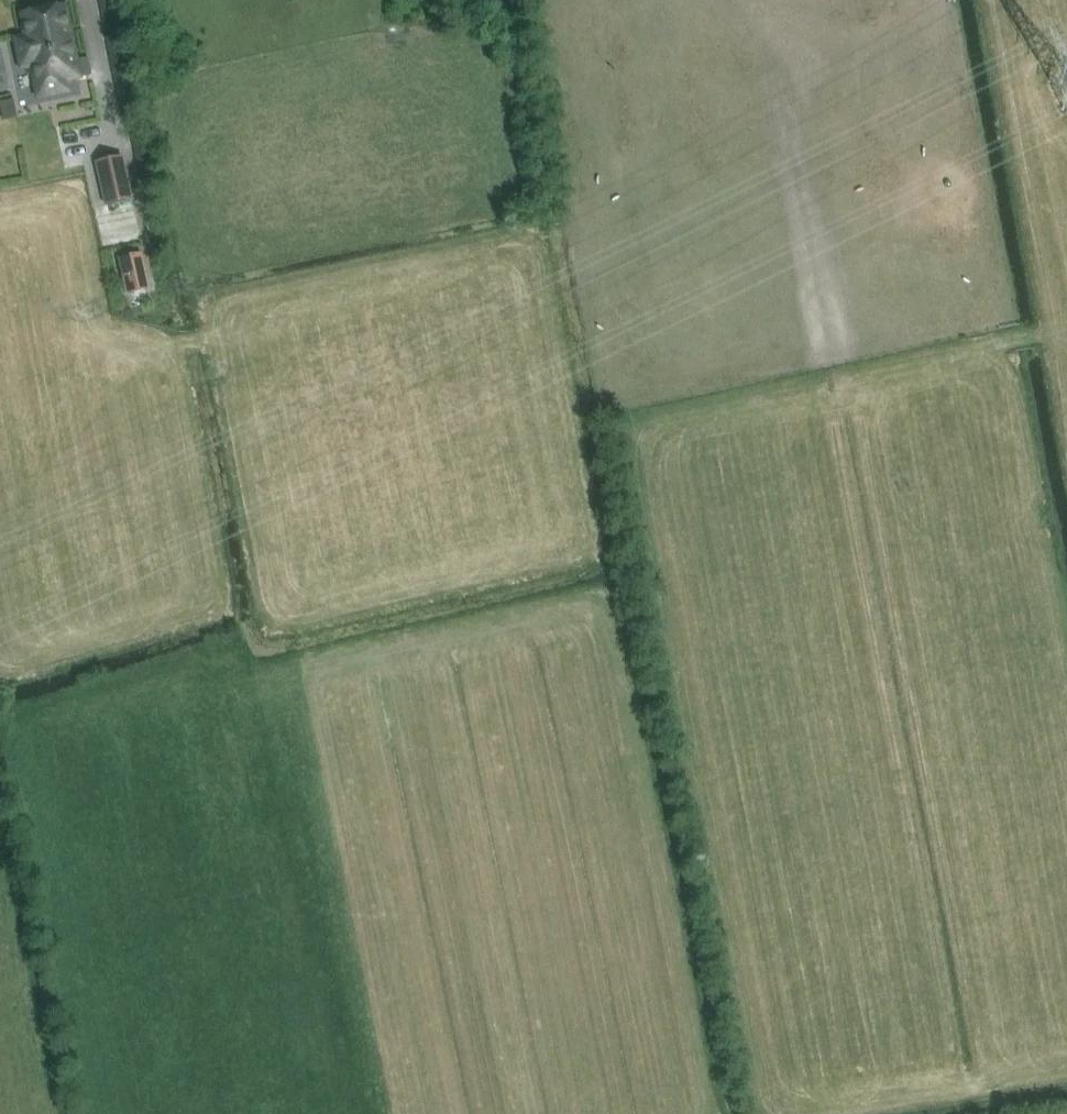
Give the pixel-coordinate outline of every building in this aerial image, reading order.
[(27,36),(16,38),(22,67),(33,65),(39,96),(68,90),(66,79),(80,77),(92,74),(88,58),(77,60),(66,5),(22,14),(27,36)] [(96,161),(106,206),(133,200),(124,155),(96,161)] [(143,252),(119,257),(127,294),(151,288),(143,252)]
